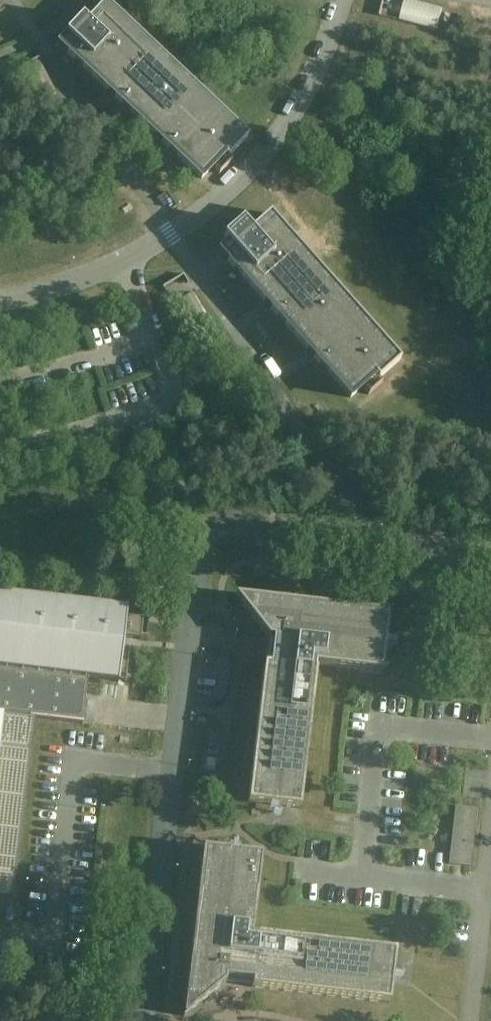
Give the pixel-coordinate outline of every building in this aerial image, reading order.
[(436,30),(437,30),(443,8),(411,0),(405,0),(399,20),(436,30)] [(228,158),(248,137),(105,2),(87,22),(82,17),(65,35),(67,36),(59,44),(68,53),(67,53),(74,60),(79,55),(86,63),(83,66),(115,97),(114,98),(121,104),(126,100),(133,107),(130,111),(162,141),(161,142),(168,149),(173,144),(181,151),(177,155),(202,179),(224,155),(228,158)] [(36,103),(50,97),(56,93),(39,58),(39,57),(18,68),(18,69),(19,69),(36,103)] [(246,272),(242,275),(271,309),(277,317),(282,312),(289,320),(285,324),(314,357),(314,358),(320,365),(325,361),(332,369),(328,372),(351,398),(375,376),(378,380),(400,360),(270,213),(251,231),(242,221),(223,238),(229,244),(221,252),(229,260),(227,261),(234,268),(239,264),(246,272)] [(174,304),(194,336),(194,337),(213,325),(193,292),(174,304)] [(125,619),(127,610),(28,598),(29,590),(17,588),(16,597),(0,595),(0,896),(12,897),(14,880),(16,880),(35,718),(83,723),(83,722),(82,722),(87,677),(118,682),(123,638),(125,619)] [(236,596),(235,597),(268,639),(273,639),(270,666),(264,665),(248,803),(300,809),(316,671),(315,671),(315,666),(382,673),(389,614),(236,596)] [(209,742),(219,744),(221,734),(211,732),(209,742)] [(219,745),(209,743),(207,753),(217,755),(219,745)] [(207,757),(205,767),(215,769),(216,759),(207,757)] [(456,806),(449,865),(471,867),(478,809),(456,806)] [(252,987),(390,1003),(396,951),(258,935),(258,936),(253,936),(262,855),(203,849),(183,1016),(184,1016),(226,984),(226,979),(252,982),(252,987)]
